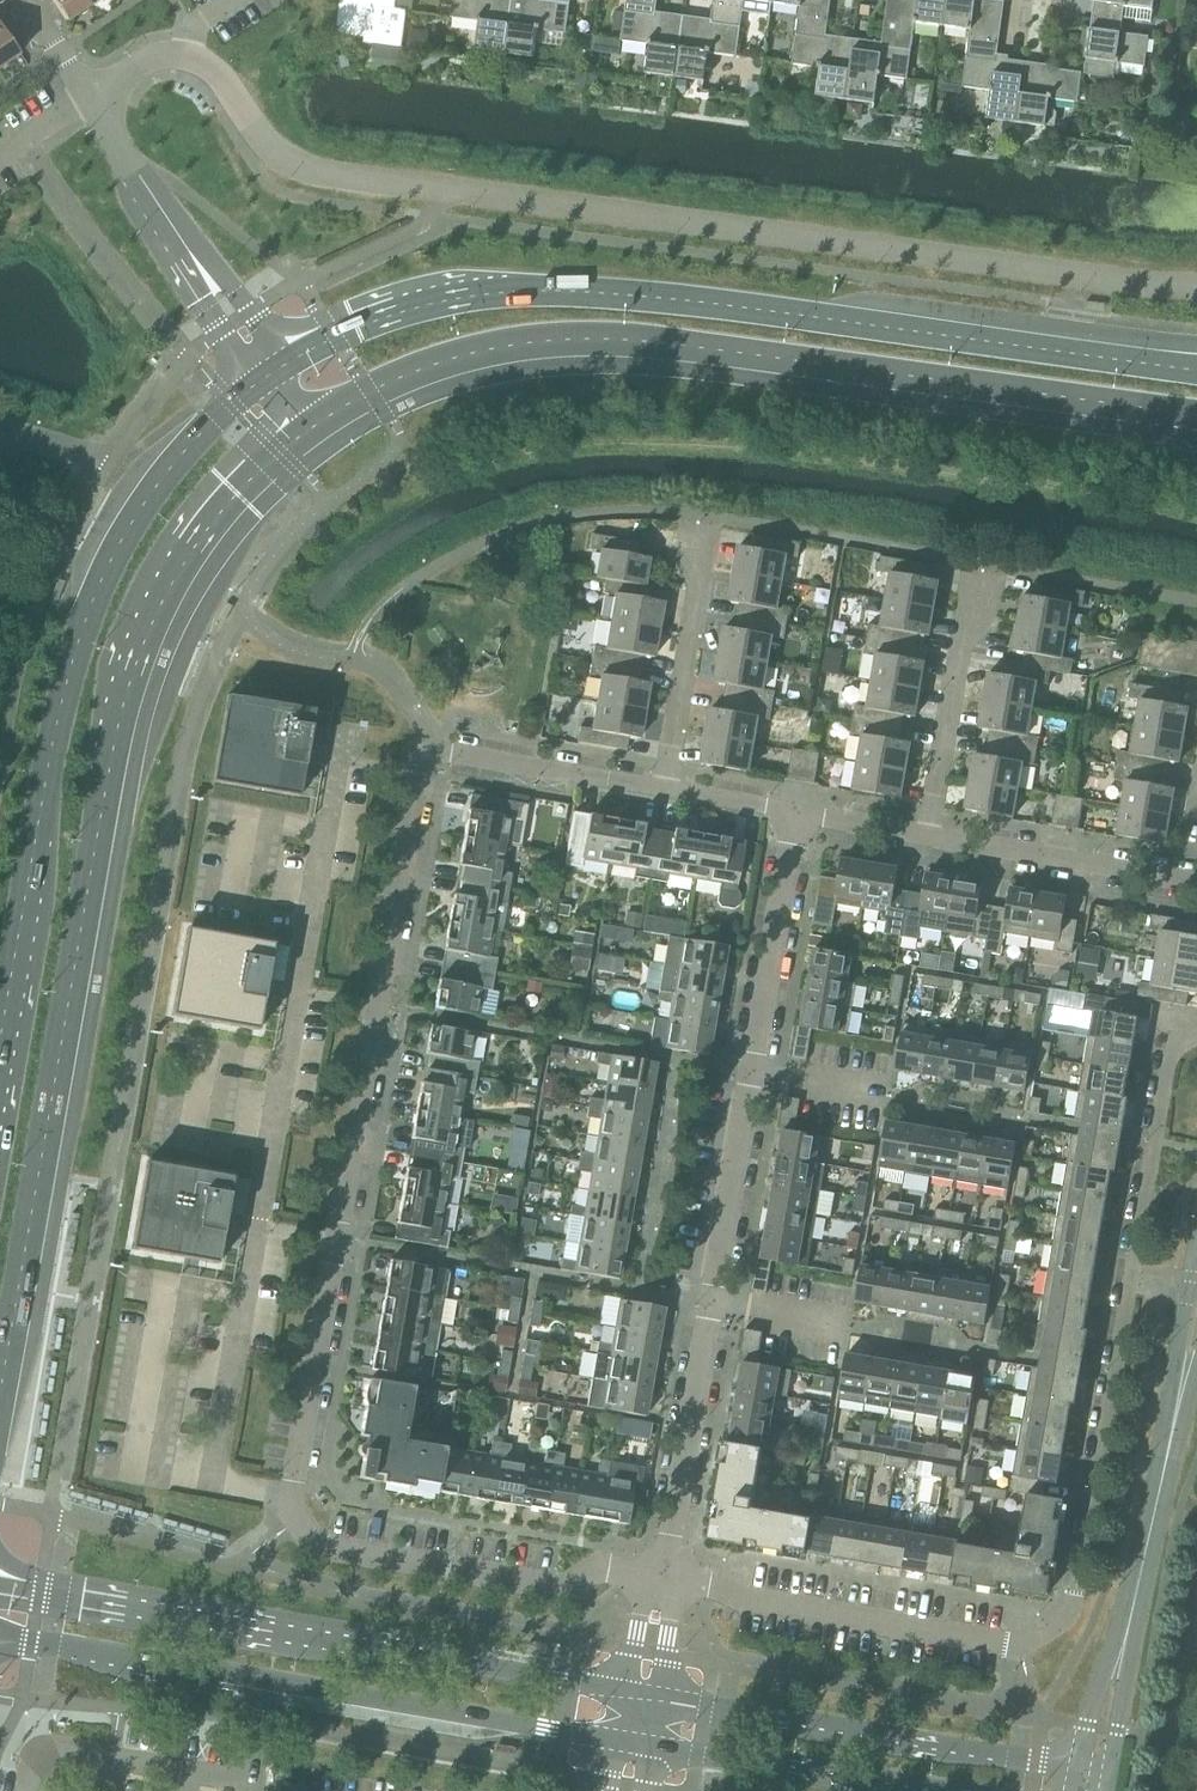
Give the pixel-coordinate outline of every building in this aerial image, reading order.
[(88,0),(55,0),(69,20),(91,5),(88,0)] [(336,35),(365,39),(364,43),(374,44),(373,58),(403,62),(404,52),(404,48),(402,47),(408,10),(395,8),(396,0),(341,0),(336,35)] [(452,17),(481,21),(477,49),(506,53),(513,0),(454,0),(452,16),(452,17)] [(506,53),(535,57),(537,42),(539,28),(564,32),(567,32),(571,3),(548,0),(513,0),(506,53)] [(627,11),(656,15),(656,14),(658,0),(628,0),(627,11)] [(712,22),(742,26),(744,12),(771,16),(773,2),(774,0),(715,0),(712,22)] [(773,2),(801,6),(797,34),(827,38),(827,37),(832,0),(774,0),(773,2)] [(882,45),(912,50),(916,22),(944,25),(947,0),(889,0),(882,45)] [(944,25),(971,29),(968,57),(998,61),(998,60),(1006,0),(1002,0),(988,0),(988,1),(980,0),(947,0),(944,25)] [(1091,1),(1095,1),(1092,28),(1092,29),(1121,33),(1122,32),(1123,18),(1152,22),(1155,0),(1091,0),(1091,1)] [(617,11),(615,30),(624,32),(626,13),(617,11)] [(668,16),(656,14),(656,15),(627,11),(626,13),(624,32),(623,40),(651,44),(647,72),(676,76),(685,15),(668,13),(668,16)] [(685,15),(676,76),(706,80),(709,52),(738,55),(742,26),(712,22),(701,20),(701,17),(685,15)] [(21,53),(0,22),(0,67),(21,53)] [(1083,56),(1083,58),(1088,58),(1086,72),(1086,73),(1115,77),(1116,74),(1120,75),(1122,62),(1146,66),(1150,36),(1122,32),(1121,33),(1092,29),(1092,28),(1089,28),(1087,45),(1089,45),(1088,57),(1083,56)] [(409,47),(427,49),(429,31),(411,29),(409,47)] [(793,62),(793,63),(822,67),(818,95),(847,99),(855,38),(839,36),(838,39),(827,37),(827,38),(797,34),(793,62)] [(855,38),(847,99),(876,103),(880,75),(908,78),(912,50),(882,45),(871,43),(872,40),(855,38)] [(964,85),(964,86),(992,90),(988,118),(1018,122),(1026,61),(1009,59),(1009,62),(998,60),(998,61),(968,57),(964,85)] [(1018,122),(1016,134),(1023,135),(1024,123),(1047,126),(1047,124),(1056,125),(1058,112),(1055,108),(1049,107),(1050,98),(1079,101),(1083,72),(1042,66),(1042,63),(1026,61),(1018,122)] [(588,84),(590,74),(578,73),(577,83),(588,84)] [(597,85),(598,75),(591,74),(590,84),(597,85)] [(677,91),(686,92),(688,81),(679,80),(677,91)] [(862,118),(863,105),(849,103),(848,117),(862,118)] [(1005,122),(1003,136),(1014,138),(1016,123),(1005,122)] [(597,577),(608,579),(608,578),(646,585),(646,584),(650,557),(640,555),(642,542),(593,533),(590,548),(602,550),(597,577)] [(740,545),(735,573),(783,581),(788,555),(800,557),(802,542),(753,533),(751,547),(740,545)] [(892,573),(887,599),(935,607),(940,580),(929,578),(932,564),(883,556),(880,571),(892,573)] [(741,602),(739,615),(788,624),(791,609),(779,607),(783,581),(735,573),(731,600),(741,602)] [(617,595),(613,621),(660,629),(665,601),(654,600),(656,586),(646,584),(646,585),(608,578),(608,579),(605,593),(617,595)] [(1025,594),(1020,622),(1068,630),(1072,604),(1084,606),(1087,591),(1038,582),(1035,596),(1025,594)] [(871,623),(868,637),(918,646),(920,633),(930,635),(935,607),(887,599),(883,625),(871,623)] [(563,615),(561,627),(576,629),(578,617),(563,615)] [(726,626),(721,654),(769,662),(774,636),(786,638),(788,624),(739,615),(737,628),(726,626)] [(596,645),(594,659),(642,668),(644,655),(655,657),(660,629),(613,621),(608,647),(596,645)] [(1026,651),(1024,664),(1024,665),(1052,670),(1073,674),(1075,659),(1063,656),(1068,630),(1020,622),(1015,650),(1026,651)] [(1139,665),(1196,675),(1196,641),(1145,632),(1139,665)] [(878,654),(873,680),(921,688),(926,661),(915,659),(918,646),(868,637),(866,652),(878,654)] [(727,683),(725,696),(774,705),(777,690),(765,688),(769,662),(721,654),(717,682),(727,683)] [(603,676),(599,702),(646,710),(651,682),(640,681),(642,668),(594,659),(591,674),(603,676)] [(990,672),(985,699),(1034,708),(1038,682),(1050,684),(1052,670),(1024,665),(1024,664),(1003,661),(1001,674),(990,672)] [(857,704),(854,719),(903,727),(906,714),(916,716),(921,688),(873,680),(869,706),(857,704)] [(1142,700),(1137,726),(1185,734),(1190,707),(1179,705),(1181,691),(1132,683),(1130,698),(1142,700)] [(229,694),(214,781),(301,796),(316,709),(229,694)] [(712,707),(707,735),(755,743),(760,717),(772,719),(774,705),(725,696),(723,709),(712,707)] [(818,711),(831,713),(833,701),(820,699),(818,711)] [(991,729),(989,742),(1038,750),(1041,736),(1029,734),(1034,708),(985,699),(981,727),(991,729)] [(646,710),(599,702),(594,728),(581,726),(579,741),(628,750),(630,736),(641,738),(646,710)] [(864,735),(859,761),(907,770),(912,742),(901,740),(903,727),(854,719),(852,733),(864,735)] [(1121,750),(1118,764),(1167,773),(1170,760),(1180,762),(1185,734),(1137,726),(1133,752),(1121,750)] [(755,743),(707,735),(703,763),(751,771),(755,743)] [(976,753),(971,781),(1019,789),(1024,763),(1036,765),(1038,750),(989,742),(987,755),(976,753)] [(789,778),(803,780),(808,750),(794,748),(789,778)] [(808,750),(803,780),(816,782),(821,753),(808,750)] [(907,770),(859,761),(854,789),(902,797),(903,795),(907,770)] [(1128,781),(1123,807),(1171,815),(1176,788),(1165,786),(1167,773),(1118,764),(1116,779),(1128,781)] [(1019,789),(971,781),(967,808),(1015,817),(1019,789)] [(507,792),(506,799),(530,803),(531,797),(507,792)] [(470,809),(465,837),(510,844),(522,847),(530,803),(526,803),(473,793),(472,796),(476,796),(474,810),(470,809)] [(1053,823),(1066,826),(1072,796),(1058,794),(1053,823)] [(1072,796),(1066,826),(1080,828),(1085,798),(1072,796)] [(1171,815),(1123,807),(1118,835),(1166,843),(1171,815)] [(584,858),(611,863),(618,819),(604,816),(603,820),(576,816),(577,811),(575,811),(566,864),(583,867),(584,858)] [(635,876),(652,879),(660,830),(632,825),(633,821),(618,819),(611,863),(637,868),(635,876)] [(669,873),(695,878),(703,833),(689,831),(688,835),(660,830),(652,879),(668,882),(669,873)] [(703,833),(695,878),(722,882),(719,901),(722,906),(735,908),(739,904),(741,895),(738,889),(746,841),(744,840),(744,845),(717,840),(718,836),(703,833)] [(465,837),(460,864),(465,865),(462,880),(511,888),(513,872),(505,870),(510,844),(465,837)] [(838,903),(864,908),(872,863),(844,858),(840,879),(822,875),(813,923),(834,927),(838,903)] [(886,933),(903,936),(910,891),(896,888),(899,868),(872,863),(864,908),(881,911),(888,921),(886,933)] [(922,927),(947,931),(956,877),(928,872),(925,893),(910,891),(903,936),(920,938),(922,927)] [(972,935),(989,938),(995,905),(980,903),(984,882),(956,877),(947,931),(950,932),(952,934),(955,935),(957,937),(960,937),(961,938),(964,938),(967,937),(969,937),(972,935)] [(455,894),(450,922),(495,929),(503,931),(511,888),(462,880),(459,895),(455,894)] [(547,895),(559,897),(561,884),(549,882),(547,895)] [(995,905),(989,938),(987,951),(1003,954),(1006,933),(1033,937),(1040,892),(1013,887),(1009,908),(995,905)] [(1068,897),(1040,892),(1033,937),(1059,942),(1057,950),(1073,953),(1079,920),(1064,917),(1068,897)] [(560,905),(559,914),(568,916),(570,907),(560,905)] [(627,913),(625,926),(640,929),(643,916),(627,913)] [(1158,957),(1196,964),(1196,921),(1153,914),(1151,929),(1162,931),(1158,957)] [(450,922),(446,949),(450,950),(447,965),(496,973),(499,957),(490,955),(495,929),(450,922)] [(725,926),(725,933),(729,939),(736,940),(742,936),(743,928),(739,923),(731,922),(725,926)] [(600,937),(615,939),(617,927),(602,924),(600,937)] [(173,1015),(260,1030),(275,943),(188,928),(173,1015)] [(575,932),(574,942),(592,945),(594,936),(575,932)] [(668,946),(665,963),(724,973),(728,946),(685,938),(670,935),(668,946)] [(811,936),(809,946),(828,950),(829,939),(811,936)] [(571,967),(587,970),(591,948),(574,945),(571,967)] [(1082,945),(1076,974),(1097,978),(1102,949),(1082,945)] [(816,948),(812,974),(848,981),(853,954),(816,948)] [(599,952),(596,968),(614,971),(616,955),(599,952)] [(1158,957),(1153,983),(1141,981),(1139,997),(1188,1005),(1190,991),(1196,992),(1196,964),(1158,957)] [(665,963),(660,990),(719,1000),(724,973),(665,963)] [(441,979),(436,1007),(480,1015),(480,1013),(485,988),(493,989),(496,973),(447,965),(445,979),(441,979)] [(1011,973),(1010,981),(1024,983),(1026,969),(1019,968),(1011,973)] [(1061,970),(1055,974),(1054,983),(1068,986),(1071,972),(1061,970)] [(812,974),(807,1000),(853,1008),(858,982),(848,981),(812,974)] [(896,974),(893,988),(903,990),(906,975),(896,974)] [(924,984),(938,987),(940,976),(925,974),(924,984)] [(940,976),(938,987),(953,989),(955,979),(940,976)] [(974,993),(989,996),(991,985),(976,983),(974,993)] [(541,987),(529,985),(527,994),(539,996),(541,987)] [(991,985),(989,996),(1004,998),(1006,988),(991,985)] [(1052,987),(1049,1002),(1085,1008),(1094,1010),(1090,1037),(1135,1045),(1140,1017),(1128,1015),(1130,1000),(1129,1000),(1115,998),(1088,993),(1052,987)] [(903,990),(893,988),(890,1003),(901,1005),(903,990)] [(660,990),(659,999),(673,1002),(670,1019),(714,1027),(719,1000),(660,990)] [(1028,992),(1027,1002),(1041,1005),(1043,994),(1028,992)] [(807,1000),(803,1026),(813,1028),(849,1034),(853,1008),(807,1000)] [(653,1034),(651,1045),(709,1055),(714,1027),(670,1019),(656,1017),(653,1034)] [(897,1069),(923,1073),(931,1027),(906,1023),(904,1032),(897,1069)] [(433,1024),(428,1053),(432,1054),(429,1068),(478,1077),(481,1060),(472,1059),(477,1032),(433,1024)] [(803,1026),(799,1025),(793,1058),(808,1061),(813,1031),(813,1028),(803,1026)] [(897,1027),(887,1025),(884,1040),(894,1042),(897,1027)] [(923,1073),(949,1078),(957,1031),(931,1027),(923,1073)] [(949,1078),(974,1082),(982,1036),(957,1031),(949,1078)] [(974,1082),(1000,1086),(1008,1040),(982,1036),(974,1082)] [(1090,1037),(1085,1064),(1130,1072),(1135,1045),(1090,1037)] [(1008,1040),(1000,1086),(1026,1091),(1034,1045),(1008,1040)] [(1042,1040),(1040,1055),(1050,1057),(1053,1042),(1042,1040)] [(553,1044),(551,1057),(562,1059),(565,1046),(553,1044)] [(599,1052),(598,1062),(612,1065),(609,1082),(653,1090),(658,1062),(599,1052)] [(1050,1057),(1040,1055),(1037,1070),(1047,1072),(1050,1057)] [(1085,1064),(1081,1091),(1126,1098),(1126,1097),(1130,1072),(1085,1064)] [(423,1082),(418,1110),(462,1118),(467,1091),(475,1093),(478,1077),(429,1068),(427,1083),(423,1082)] [(543,1096),(554,1098),(558,1075),(547,1073),(543,1096)] [(592,1097),(590,1106),(648,1116),(653,1090),(609,1082),(606,1099),(592,1097)] [(1084,1120),(1083,1127),(1123,1134),(1130,1097),(1126,1097),(1126,1098),(1081,1091),(1076,1119),(1084,1120)] [(781,1129),(785,1129),(796,1131),(802,1099),(786,1096),(781,1129)] [(1033,1096),(1030,1111),(1040,1113),(1043,1098),(1033,1096)] [(542,1109),(551,1110),(553,1101),(543,1100),(542,1109)] [(590,1106),(588,1116),(602,1118),(599,1136),(644,1143),(648,1116),(590,1106)] [(418,1110),(413,1138),(417,1139),(415,1153),(463,1161),(466,1145),(472,1146),(476,1120),(462,1118),(418,1110)] [(528,1127),(529,1118),(514,1116),(513,1124),(528,1127)] [(880,1167),(907,1171),(915,1125),(888,1121),(880,1167)] [(907,1171),(932,1176),(940,1129),(915,1125),(907,1171)] [(1073,1133),(1068,1162),(1113,1169),(1113,1171),(1117,1172),(1122,1142),(1123,1134),(1083,1127),(1082,1135),(1073,1133)] [(785,1129),(780,1155),(817,1162),(822,1135),(796,1131),(785,1129)] [(932,1176),(957,1180),(965,1134),(940,1129),(932,1176)] [(957,1180),(983,1184),(991,1138),(965,1134),(957,1180)] [(582,1150),(581,1160),(639,1170),(644,1143),(599,1136),(596,1153),(582,1150)] [(991,1138),(983,1184),(1009,1189),(1017,1143),(991,1138)] [(1026,1140),(1023,1153),(1033,1155),(1036,1141),(1026,1140)] [(866,1143),(864,1158),(874,1160),(877,1145),(866,1143)] [(408,1167),(403,1195),(448,1202),(452,1176),(461,1178),(463,1161),(415,1153),(412,1168),(408,1167)] [(510,1154),(507,1169),(524,1171),(526,1157),(510,1154)] [(780,1155),(776,1181),(822,1189),(827,1163),(817,1162),(780,1155)] [(581,1160),(579,1170),(593,1172),(590,1189),(634,1197),(639,1170),(581,1160)] [(133,1248),(220,1263),(235,1176),(148,1161),(133,1248)] [(1068,1162),(1064,1189),(1109,1196),(1113,1171),(1113,1169),(1068,1162)] [(1021,1166),(1018,1181),(1028,1182),(1031,1168),(1021,1166)] [(534,1169),(533,1178),(543,1180),(545,1171),(534,1169)] [(529,1180),(527,1194),(539,1196),(541,1182),(529,1180)] [(860,1180),(857,1195),(868,1197),(870,1182),(860,1180)] [(776,1181),(772,1206),(818,1214),(822,1189),(776,1181)] [(1028,1182),(1018,1181),(1015,1195),(1026,1197),(1028,1182)] [(573,1204),(571,1214),(630,1224),(634,1197),(590,1189),(587,1207),(573,1204)] [(1064,1189),(1059,1215),(1105,1223),(1109,1196),(1064,1189)] [(396,1236),(396,1238),(449,1247),(452,1230),(443,1229),(448,1202),(403,1195),(398,1222),(403,1223),(400,1237),(396,1236)] [(868,1197),(857,1195),(855,1210),(865,1212),(868,1197)] [(506,1196),(503,1211),(515,1213),(518,1198),(506,1196)] [(885,1209),(900,1211),(901,1201),(886,1199),(885,1209)] [(901,1201),(900,1211),(914,1214),(916,1204),(901,1201)] [(772,1206),(767,1232),(813,1240),(818,1214),(772,1206)] [(936,1218),(950,1220),(952,1210),(937,1207),(936,1218)] [(952,1210),(950,1220),(965,1223),(967,1213),(952,1210)] [(571,1214),(567,1241),(625,1251),(630,1224),(571,1214)] [(1059,1215),(1054,1242),(1100,1250),(1105,1223),(1059,1215)] [(882,1227),(896,1229),(898,1219),(883,1216),(882,1227)] [(989,1216),(987,1227),(1002,1229),(1004,1219),(989,1216)] [(500,1217),(490,1224),(499,1235),(509,1228),(500,1217)] [(522,1217),(519,1232),(534,1235),(536,1220),(522,1217)] [(898,1219),(896,1229),(911,1232),(913,1222),(898,1219)] [(1011,1220),(1009,1234),(1019,1236),(1022,1221),(1011,1220)] [(933,1236),(947,1238),(949,1228),(934,1225),(933,1236)] [(949,1228),(947,1238),(962,1241),(964,1230),(949,1228)] [(848,1246),(859,1248),(861,1233),(851,1231),(848,1246)] [(767,1232),(763,1258),(773,1260),(809,1266),(813,1240),(767,1232)] [(984,1244),(999,1247),(1001,1237),(986,1234),(984,1244)] [(1019,1236),(1009,1234),(1006,1249),(1017,1251),(1019,1236)] [(564,1258),(562,1268),(620,1278),(625,1251),(567,1241),(564,1258)] [(1054,1242),(1050,1269),(1096,1277),(1100,1250),(1054,1242)] [(857,1301),(883,1306),(891,1259),(865,1255),(857,1301)] [(763,1258),(758,1257),(753,1290),(768,1292),(773,1260),(763,1258)] [(844,1272),(854,1274),(857,1259),(846,1257),(844,1272)] [(392,1259),(387,1287),(446,1297),(451,1269),(392,1259)] [(883,1306),(909,1310),(917,1264),(891,1259),(883,1306)] [(909,1310),(934,1314),(942,1268),(917,1264),(909,1310)] [(934,1314),(960,1319),(966,1282),(968,1273),(942,1268),(934,1314)] [(1050,1269),(1045,1296),(1091,1304),(1096,1277),(1050,1269)] [(1002,1273),(999,1288),(1010,1290),(1012,1275),(1002,1273)] [(538,1280),(536,1296),(546,1298),(549,1282),(538,1280)] [(966,1282),(960,1319),(986,1323),(992,1287),(966,1282)] [(387,1287),(383,1314),(441,1324),(446,1297),(387,1287)] [(1010,1290),(999,1288),(997,1303),(1007,1305),(1010,1290)] [(513,1296),(510,1308),(521,1310),(523,1297),(513,1296)] [(1045,1296),(1040,1323),(1087,1331),(1087,1329),(1091,1304),(1045,1296)] [(535,1299),(532,1312),(543,1314),(545,1301),(535,1299)] [(622,1299),(617,1326),(661,1334),(666,1306),(622,1299)] [(521,1310),(510,1308),(508,1321),(519,1322),(521,1310)] [(543,1314),(532,1312),(530,1324),(541,1326),(543,1314)] [(383,1314),(378,1341),(437,1351),(441,1324),(383,1314)] [(1044,1353),(1043,1360),(1083,1367),(1090,1330),(1087,1329),(1087,1331),(1040,1323),(1035,1351),(1044,1353)] [(499,1324),(497,1333),(516,1337),(518,1327),(499,1324)] [(600,1341),(598,1351),(657,1361),(661,1334),(617,1326),(614,1344),(600,1341)] [(741,1361),(745,1362),(745,1361),(759,1364),(764,1331),(746,1328),(741,1361)] [(992,1328),(990,1343),(1000,1345),(1003,1330),(992,1328)] [(497,1333),(495,1344),(514,1347),(516,1337),(497,1333)] [(528,1339),(525,1353),(536,1355),(540,1356),(543,1341),(528,1339)] [(378,1341),(373,1368),(432,1378),(437,1351),(378,1341)] [(503,1349),(501,1362),(512,1364),(514,1351),(503,1349)] [(598,1351),(593,1378),(652,1388),(657,1361),(598,1351)] [(525,1353),(523,1366),(533,1367),(536,1355),(525,1353)] [(840,1399),(866,1404),(874,1357),(848,1353),(840,1399)] [(866,1404),(892,1408),(900,1362),(874,1357),(866,1404)] [(985,1373),(995,1375),(998,1359),(987,1358),(985,1373)] [(1033,1366),(1028,1394),(1073,1402),(1073,1403),(1077,1404),(1083,1367),(1043,1360),(1041,1367),(1033,1366)] [(745,1361),(745,1362),(740,1388),(777,1394),(789,1396),(793,1370),(759,1364),(745,1361)] [(512,1364),(501,1362),(499,1374),(509,1376),(512,1364)] [(892,1408),(917,1412),(925,1366),(900,1362),(892,1408)] [(533,1367),(523,1366),(521,1378),(531,1380),(533,1367)] [(917,1412),(943,1417),(951,1371),(925,1366),(917,1412)] [(951,1371),(943,1417),(969,1421),(977,1375),(951,1371)] [(490,1375),(488,1388),(507,1392),(509,1378),(490,1375)] [(826,1375),(824,1390),(834,1392),(836,1377),(826,1375)] [(438,1491),(439,1491),(447,1447),(407,1440),(416,1386),(372,1378),(371,1381),(378,1382),(374,1406),(367,1404),(362,1434),(368,1436),(367,1442),(365,1442),(364,1442),(362,1443),(361,1444),(360,1445),(360,1447),(359,1448),(359,1449),(360,1450),(360,1452),(361,1453),(361,1454),(363,1455),(365,1456),(361,1477),(372,1479),(374,1472),(385,1474),(384,1481),(414,1487),(415,1479),(439,1483),(438,1491)] [(593,1378),(589,1406),(647,1416),(652,1388),(593,1378)] [(521,1380),(518,1393),(532,1396),(535,1382),(521,1380)] [(740,1388),(736,1413),(772,1419),(777,1394),(740,1388)] [(1028,1394),(1023,1421),(1069,1429),(1073,1403),(1073,1402),(1028,1394)] [(980,1398),(978,1413),(988,1415),(991,1400),(980,1398)] [(537,1410),(547,1411),(548,1404),(538,1403),(537,1410)] [(820,1412),(817,1427),(827,1429),(830,1414),(820,1412)] [(772,1419),(736,1413),(731,1439),(768,1446),(772,1419)] [(988,1415),(978,1413),(975,1428),(986,1430),(988,1415)] [(619,1417),(616,1434),(628,1436),(631,1419),(619,1417)] [(864,1419),(861,1432),(860,1443),(874,1445),(876,1435),(878,1422),(864,1419)] [(1023,1421),(1019,1448),(1064,1455),(1069,1429),(1023,1421)] [(827,1429),(817,1427),(814,1442),(825,1444),(827,1429)] [(845,1440),(860,1443),(861,1432),(847,1430),(845,1440)] [(447,1447),(439,1491),(466,1496),(474,1451),(457,1448),(459,1434),(450,1432),(447,1447)] [(896,1449),(911,1451),(912,1441),(898,1438),(896,1449)] [(474,1451),(466,1496),(493,1500),(503,1442),(494,1440),(491,1454),(474,1451)] [(807,1555),(808,1552),(814,1515),(813,1515),(813,1517),(753,1508),(764,1447),(727,1441),(726,1446),(732,1447),(729,1463),(723,1462),(716,1504),(722,1505),(720,1518),(714,1517),(711,1534),(714,1539),(747,1544),(748,1538),(760,1540),(759,1545),(758,1546),(787,1551),(788,1547),(803,1549),(802,1554),(807,1555)] [(912,1441),(911,1451),(925,1454),(927,1443),(912,1441)] [(503,1442),(493,1500),(520,1505),(528,1460),(510,1457),(513,1443),(503,1442)] [(837,1456),(849,1458),(850,1448),(838,1446),(837,1456)] [(949,1447),(947,1458),(962,1460),(964,1450),(949,1447)] [(850,1448),(849,1458),(861,1460),(862,1450),(850,1448)] [(1011,1490),(1029,1493),(1044,1496),(1047,1481),(1059,1483),(1064,1455),(1019,1448),(1011,1490)] [(528,1460),(520,1505),(547,1510),(557,1451),(547,1449),(545,1463),(528,1460)] [(557,1451),(547,1510),(574,1514),(581,1470),(564,1467),(566,1453),(557,1451)] [(782,1461),(794,1463),(796,1453),(784,1451),(782,1461)] [(796,1453),(794,1463),(806,1465),(808,1455),(796,1453)] [(885,1465),(897,1467),(899,1456),(887,1454),(885,1465)] [(899,1456),(897,1467),(909,1469),(911,1458),(899,1456)] [(581,1470),(574,1514),(600,1519),(611,1460),(601,1459),(599,1473),(581,1470)] [(611,1460),(600,1519),(628,1524),(631,1509),(645,1512),(649,1490),(642,1488),(646,1466),(620,1462),(611,1460)] [(933,1473),(945,1475),(947,1465),(935,1462),(933,1473)] [(947,1465),(945,1475),(957,1477),(959,1467),(947,1465)] [(969,1467),(966,1482),(978,1484),(980,1469),(969,1467)] [(811,1472),(809,1484),(819,1486),(822,1474),(811,1472)] [(819,1486),(809,1484),(807,1496),(817,1498),(819,1486)] [(983,1496),(995,1498),(997,1488),(985,1485),(983,1496)] [(997,1488),(995,1498),(1007,1500),(1009,1490),(997,1488)] [(960,1531),(952,1577),(952,1580),(957,1581),(958,1575),(974,1578),(973,1584),(1001,1588),(1001,1587),(1000,1587),(1001,1582),(1014,1585),(1013,1589),(1012,1589),(1012,1590),(1045,1596),(1050,1593),(1053,1575),(1047,1574),(1049,1561),(1055,1562),(1062,1520),(1056,1519),(1059,1503),(1065,1504),(1066,1500),(1044,1496),(1029,1493),(1018,1553),(959,1543),(961,1531),(960,1531)] [(966,1499),(964,1511),(974,1513),(976,1501),(966,1499)] [(808,1552),(832,1556),(840,1510),(816,1506),(814,1515),(808,1552)] [(912,1523),(904,1569),(928,1573),(936,1527),(938,1513),(914,1508),(912,1523)] [(832,1556),(856,1561),(864,1514),(840,1510),(832,1556)] [(974,1513),(964,1511),(962,1523),(972,1525),(974,1513)] [(856,1561),(880,1565),(888,1519),(864,1514),(856,1561)] [(880,1565),(904,1569),(912,1523),(888,1519),(880,1565)] [(928,1573),(952,1577),(960,1531),(936,1527),(928,1573)]
